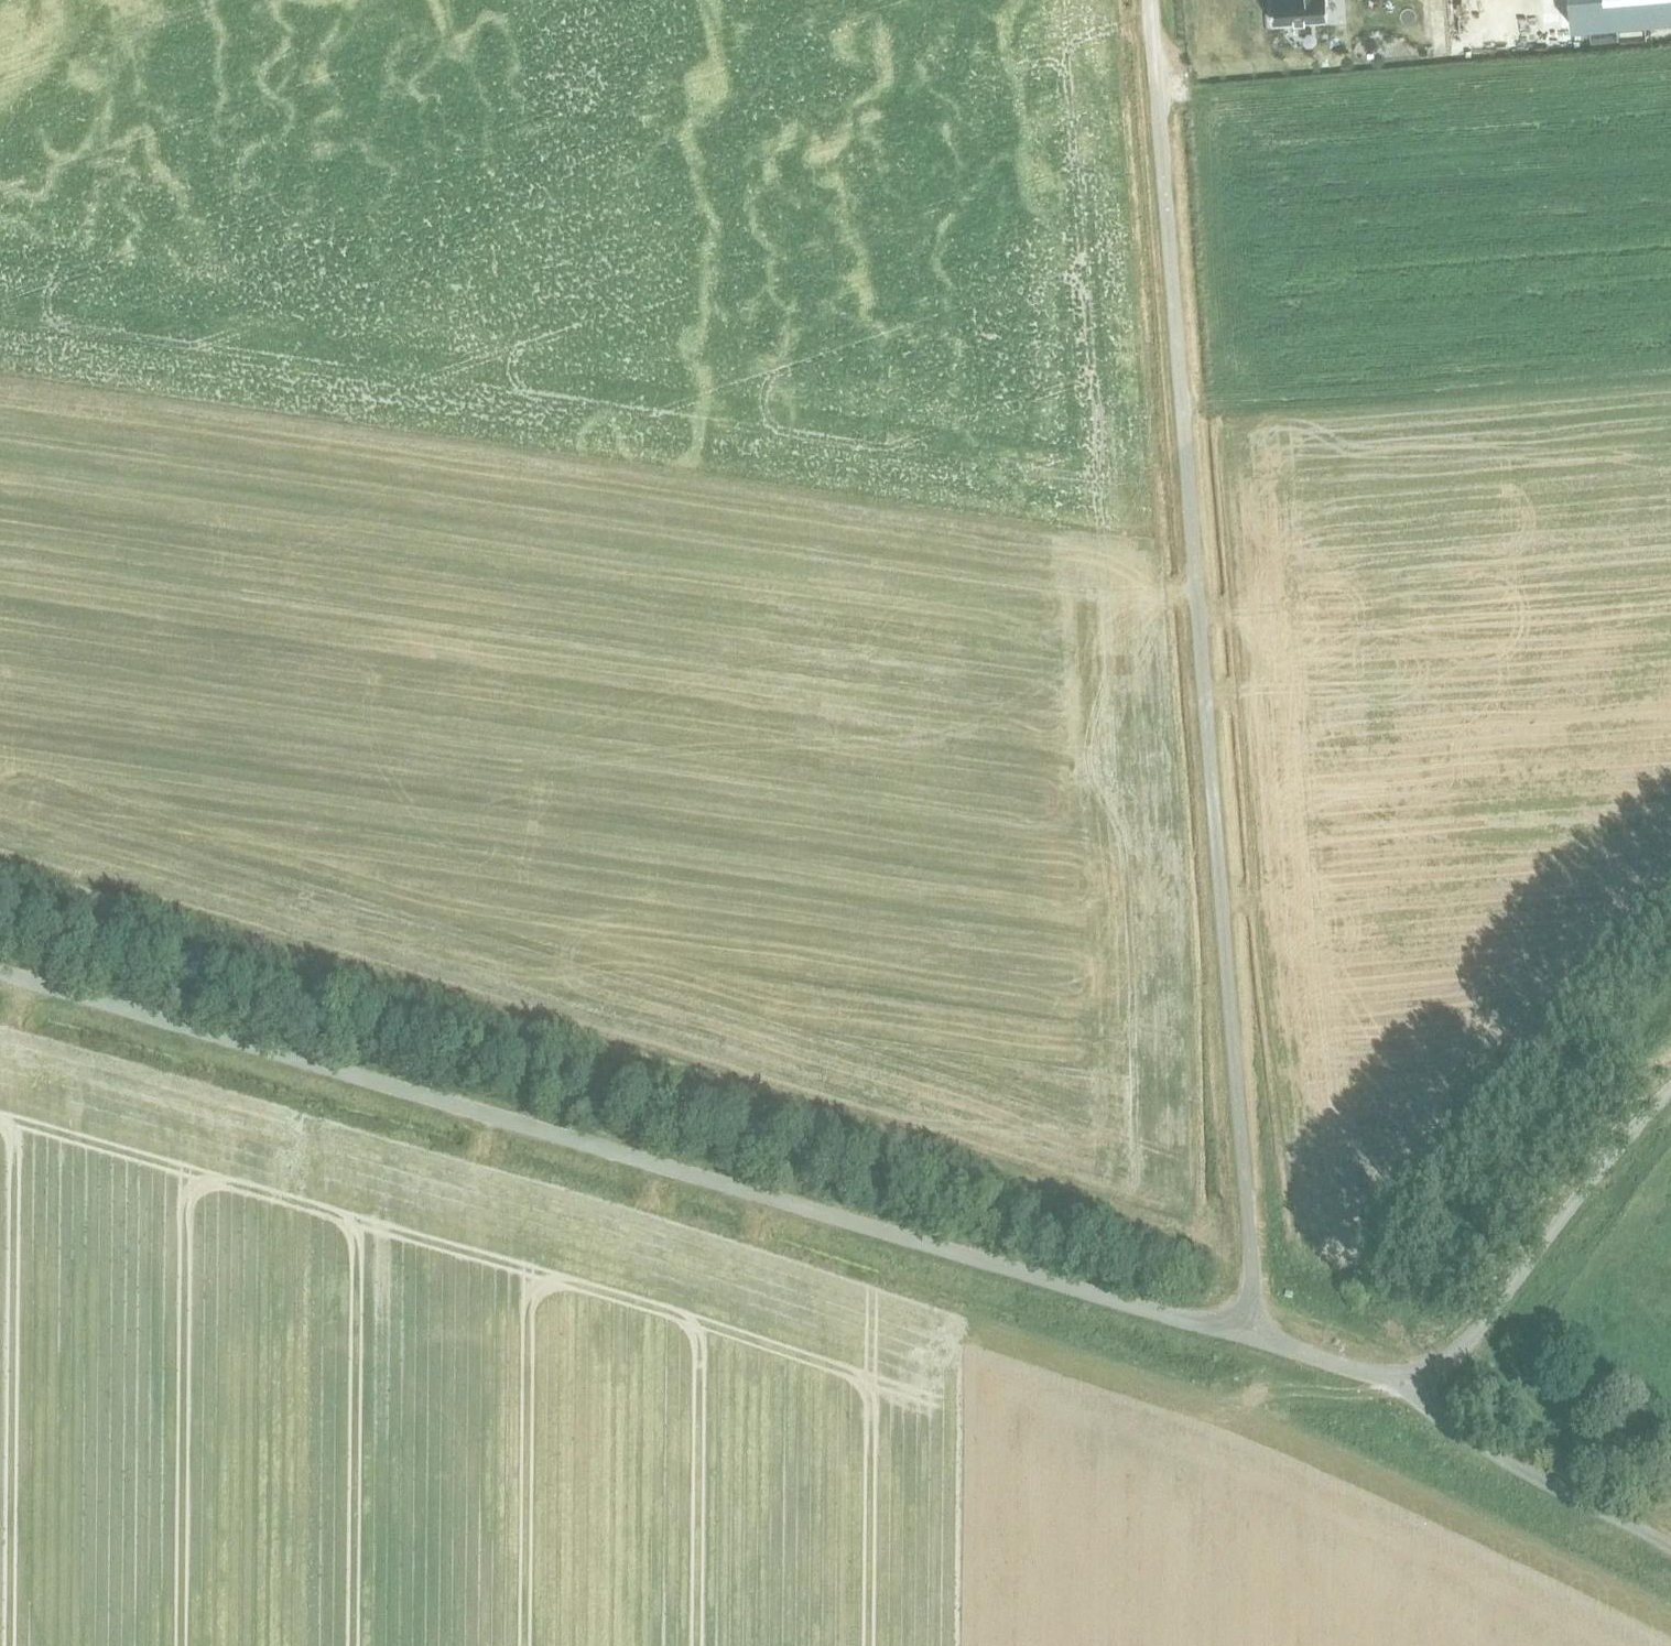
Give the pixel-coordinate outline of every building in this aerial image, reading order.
[(1272,20),(1328,16),(1327,0),(1270,0),(1272,20)] [(1571,25),(1670,16),(1670,0),(1569,0),(1571,25)] [(1514,31),(1491,36),(1494,51),(1517,46),(1514,31)]
